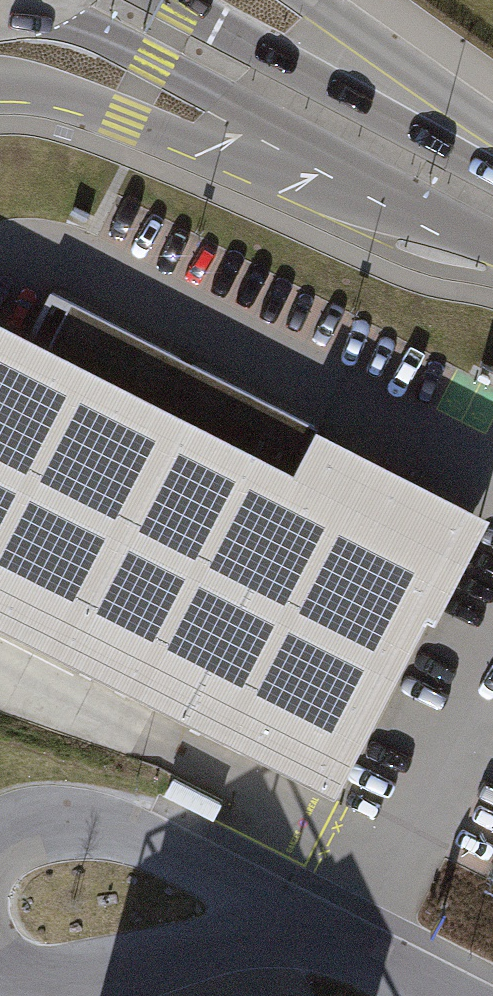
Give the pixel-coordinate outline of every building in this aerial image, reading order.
[(492,515),(492,507),(318,419),(296,462),(0,314),(0,623),(344,796),(434,618),(439,621),(492,515)]
